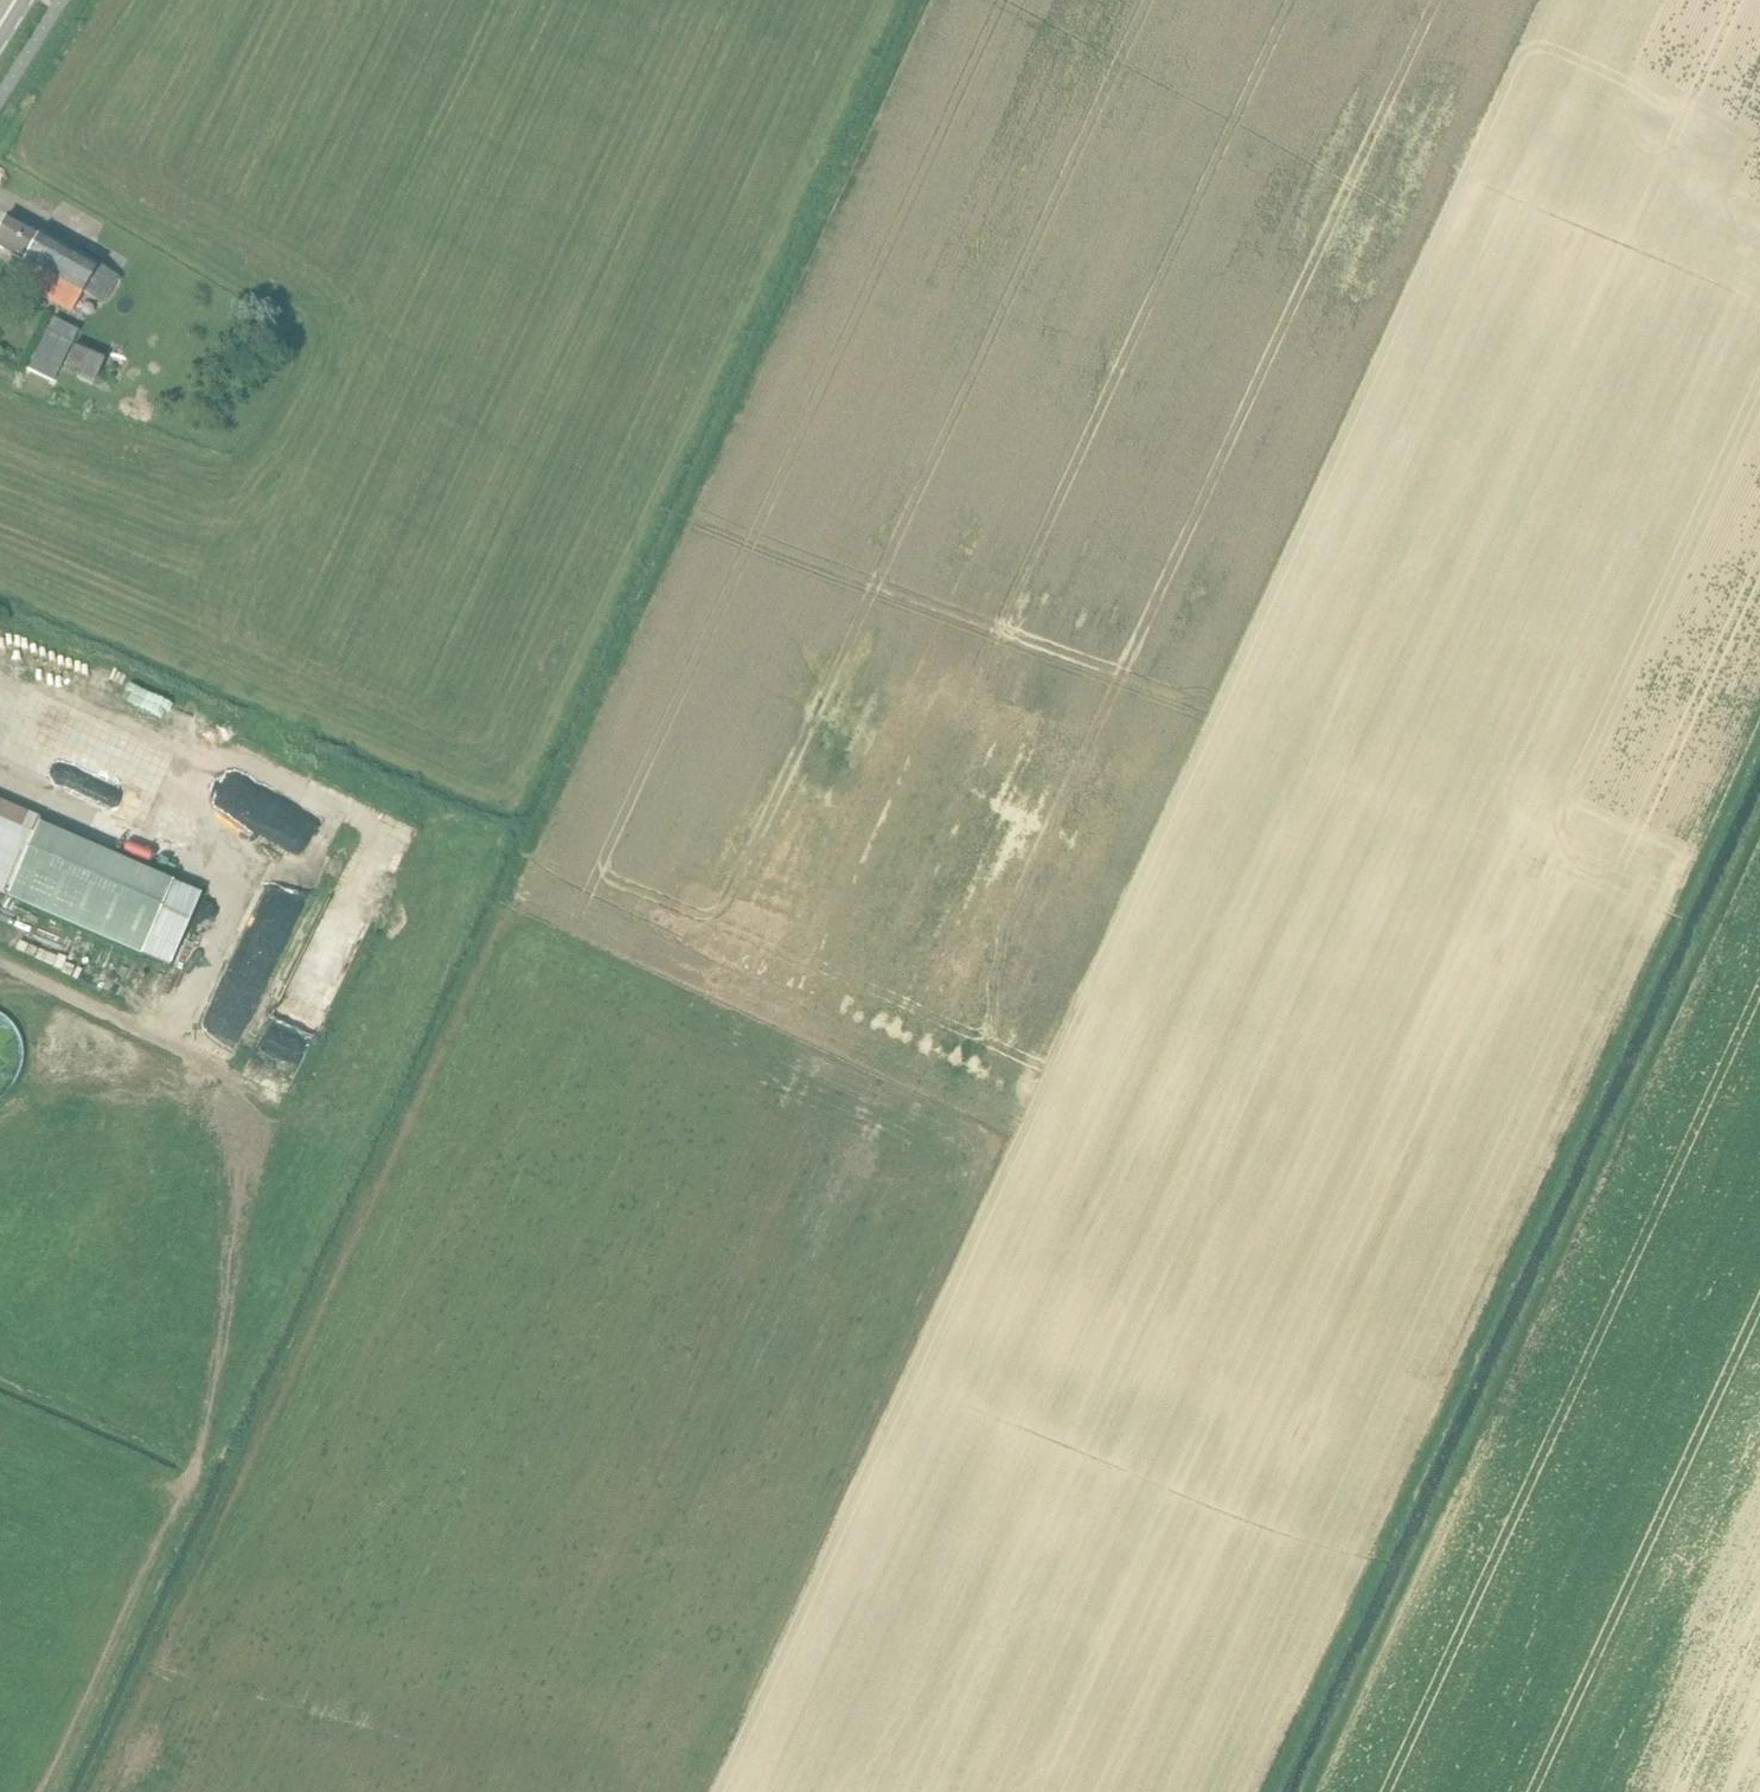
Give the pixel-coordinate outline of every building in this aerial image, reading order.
[(26,287),(71,313),(82,293),(103,304),(119,277),(29,226),(8,214),(0,229),(0,248),(24,262),(11,284),(23,292),(26,287)] [(25,371),(51,384),(76,331),(50,318),(25,371)] [(63,371),(93,383),(104,357),(75,345),(63,371)] [(6,896),(141,954),(172,882),(39,825),(41,819),(0,801),(0,894),(6,896)]
